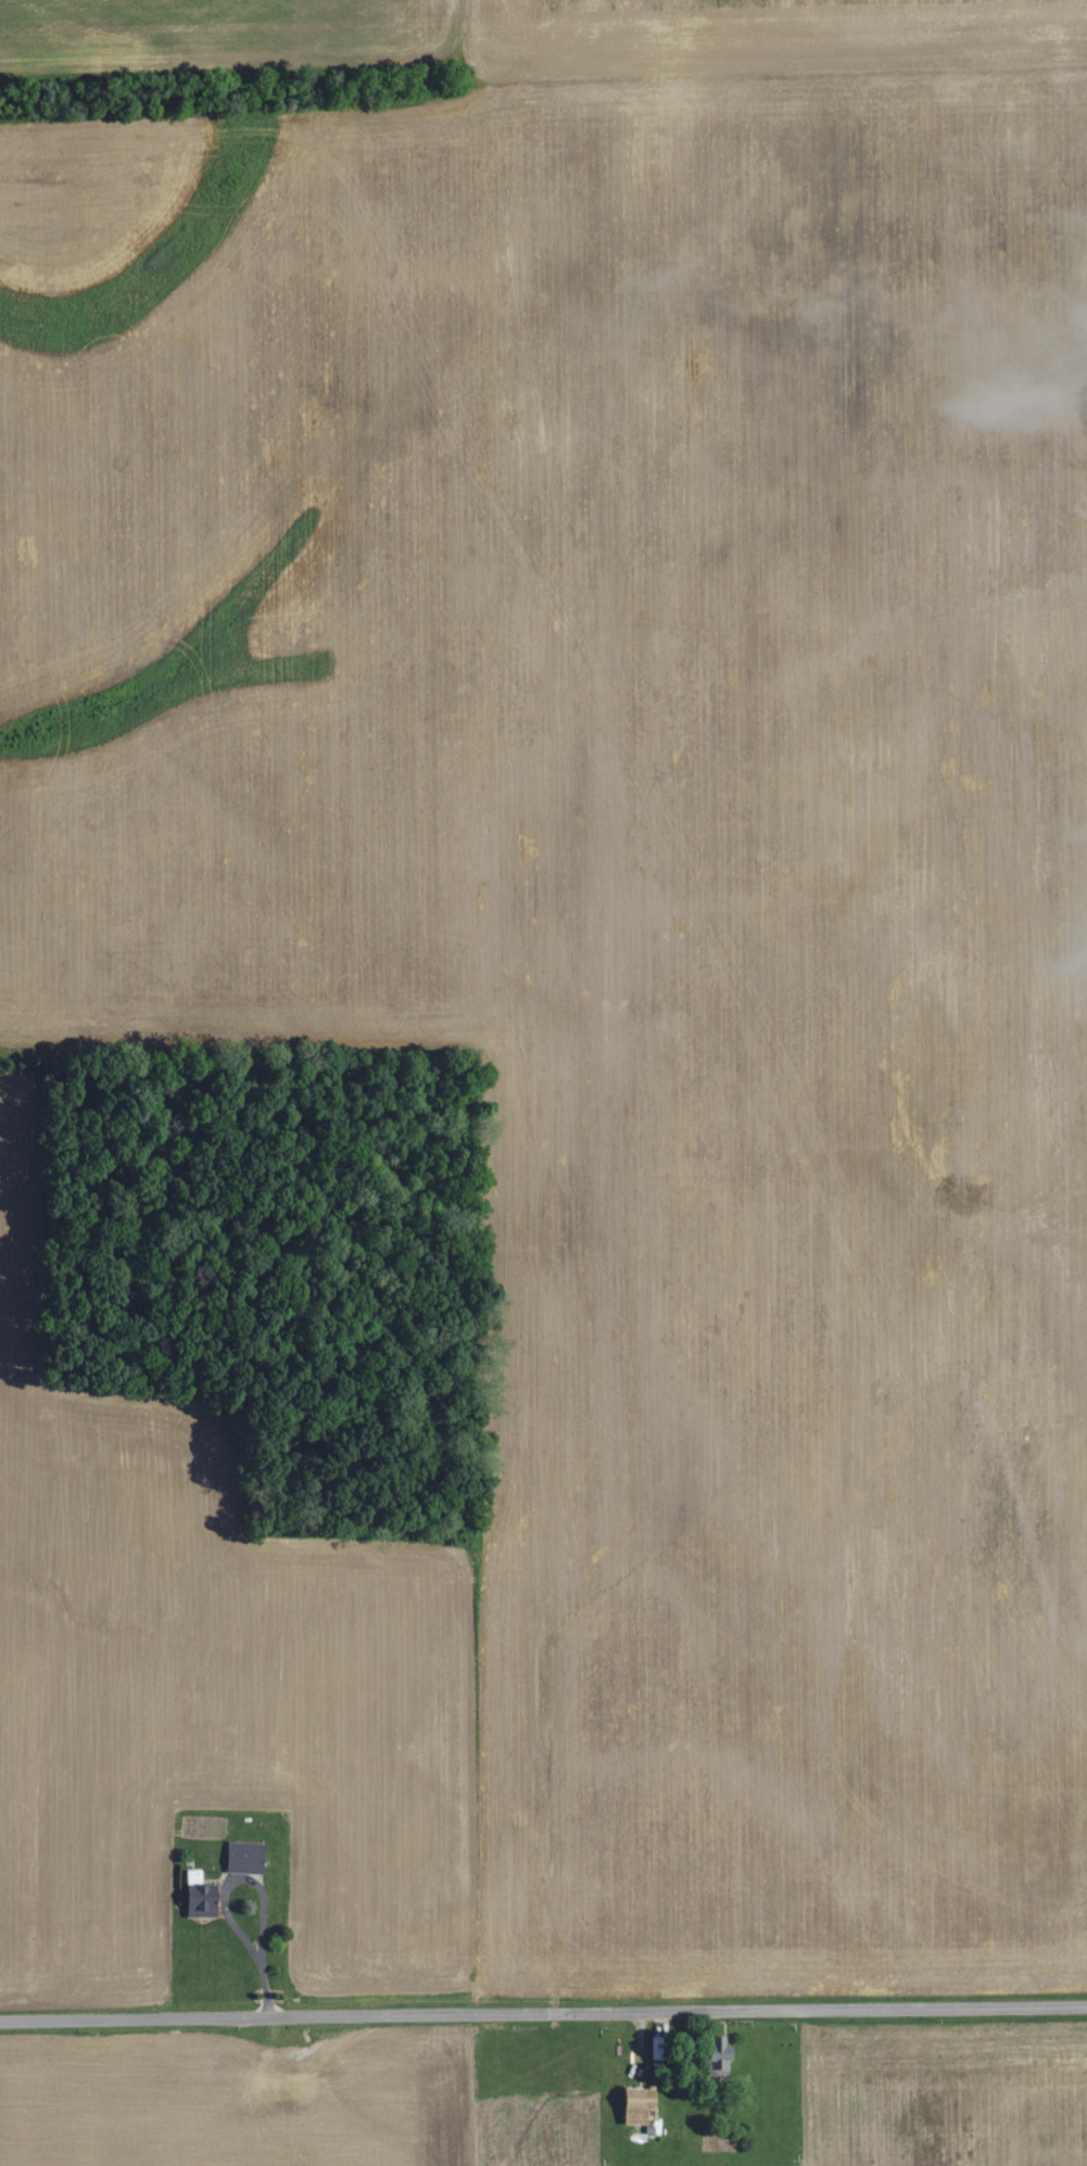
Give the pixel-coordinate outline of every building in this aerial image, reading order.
[(230,1872),(267,1873),(268,1843),(231,1842),(230,1872)] [(661,2127),(662,2099),(657,2099),(658,2090),(628,2089),(627,2126),(661,2127)]
